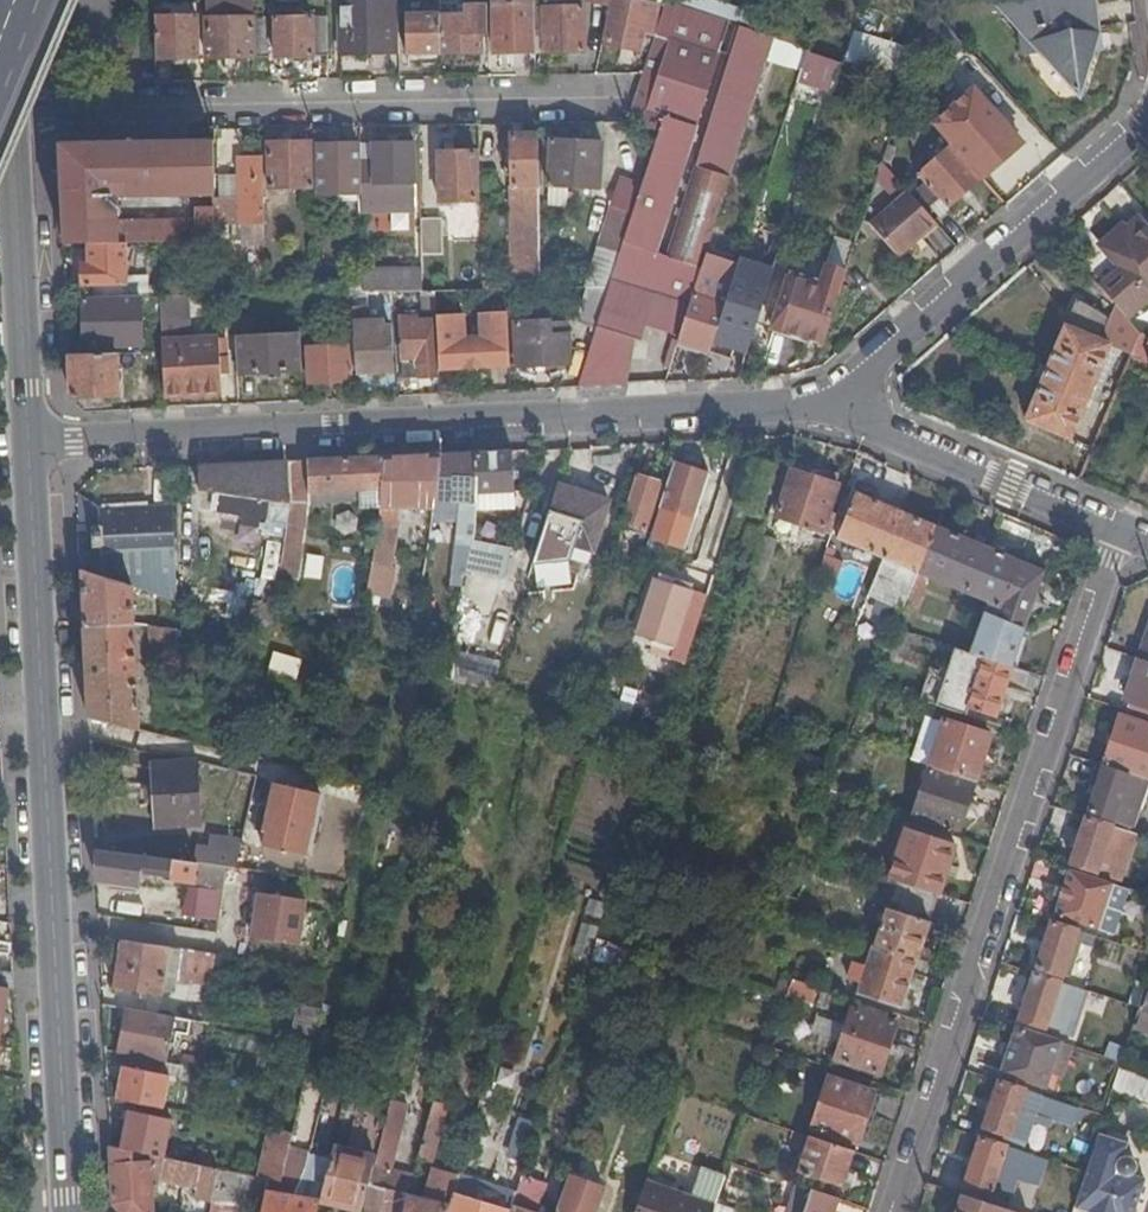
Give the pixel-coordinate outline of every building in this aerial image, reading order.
[(395,0),(364,0),(341,1),(341,57),(396,55),(395,0)] [(535,6),(535,51),(585,49),(585,0),(578,0),(578,5),(535,6)] [(626,0),(611,0),(610,7),(602,45),(642,51),(646,33),(653,34),(659,6),(626,0)] [(1093,0),(1052,0),(1002,7),(1078,94),(1091,53),(1086,52),(1088,42),(1097,32),(1093,0)] [(534,3),(534,1),(494,2),(495,53),(535,52),(535,51),(535,6),(534,3)] [(488,34),(487,4),(470,5),(470,16),(440,16),(441,54),(483,54),(483,34),(488,34)] [(729,25),(665,5),(642,75),(635,98),(626,122),(659,132),(641,186),(632,215),(609,284),(627,289),(639,252),(653,256),(660,236),(729,25)] [(441,54),(440,16),(440,14),(406,15),(407,55),(422,54),(423,65),(437,65),(436,55),(441,54)] [(195,16),(156,17),(156,59),(197,58),(195,16)] [(328,57),(327,16),(274,18),(275,57),(328,57)] [(269,57),(268,18),(205,19),(206,58),(269,57)] [(768,59),(775,39),(741,29),(731,59),(736,61),(704,158),(700,157),(673,240),(707,251),(742,141),(768,59)] [(855,34),(850,63),(909,74),(914,45),(855,34)] [(808,50),(775,39),(768,59),(801,70),(808,50)] [(951,142),(982,178),(1022,143),(986,102),(986,101),(977,91),(951,116),(943,107),(929,118),(951,142)] [(515,290),(541,290),(539,184),(539,136),(512,137),(513,188),(515,290)] [(599,189),(601,144),(552,141),(548,187),(599,189)] [(214,194),(214,142),(132,143),(60,144),(65,245),(90,244),(118,244),(117,235),(116,197),(214,194)] [(939,216),(982,178),(951,142),(908,180),(939,216)] [(313,188),(312,144),(268,144),(269,188),(313,188)] [(362,172),(362,209),(415,208),(415,145),(375,146),(374,172),(362,172)] [(360,194),(359,146),(318,147),(319,195),(360,194)] [(375,146),(361,146),(362,172),(374,172),(375,146)] [(476,202),(476,155),(440,155),(441,203),(476,202)] [(265,231),(264,157),(241,158),(241,200),(242,225),(257,225),(258,231),(265,231)] [(897,252),(935,219),(908,188),(883,161),(879,174),(902,200),(890,211),(886,207),(881,212),(884,216),(874,225),(897,252)] [(610,208),(632,215),(641,186),(619,179),(610,208)] [(241,200),(214,201),(214,207),(214,226),(242,225),(241,200)] [(197,235),(185,236),(184,243),(215,242),(214,226),(214,207),(197,208),(197,235)] [(1099,287),(1116,307),(1124,317),(1147,296),(1147,226),(1139,216),(1123,230),(1120,228),(1100,246),(1120,268),(1099,287)] [(422,221),(423,257),(443,256),(443,221),(422,221)] [(184,234),(117,235),(118,244),(126,244),(184,243),(185,236),(184,234)] [(673,240),(660,236),(653,256),(639,252),(627,289),(654,298),(689,308),(693,295),(707,251),(673,240)] [(118,244),(90,244),(90,265),(83,266),(83,285),(127,284),(126,244),(118,244)] [(724,311),(713,344),(747,355),(774,271),(740,260),(730,291),(724,311)] [(820,335),(826,337),(847,273),(826,266),(825,271),(793,261),(772,328),(818,342),(820,335)] [(425,292),(425,271),(367,269),(366,290),(425,292)] [(654,298),(627,289),(609,284),(608,288),(596,328),(641,341),(646,325),(654,298)] [(680,336),(677,344),(710,353),(724,311),(730,291),(712,287),(709,299),(693,295),(689,308),(680,336)] [(576,322),(596,328),(608,288),(587,289),(576,322)] [(364,292),(352,293),(356,375),(377,373),(376,365),(391,365),(389,322),(375,324),(375,319),(365,319),(364,292)] [(439,370),(510,367),(507,292),(483,293),(483,309),(437,311),(437,322),(439,370)] [(318,304),(317,293),(299,294),(300,305),(318,304)] [(1057,322),(1062,324),(1067,312),(1073,297),(1066,295),(1057,322)] [(141,297),(141,310),(160,310),(160,296),(141,297)] [(160,310),(163,351),(164,395),(184,394),(221,392),(219,349),(207,349),(207,339),(181,341),(179,296),(160,296),(160,310)] [(141,297),(83,298),(84,346),(141,344),(141,310),(141,297)] [(1062,324),(1096,338),(1104,317),(1073,297),(1067,312),(1062,324)] [(654,298),(646,325),(680,336),(689,308),(654,298)] [(1124,317),(1116,307),(1100,340),(1107,343),(1130,352),(1138,332),(1124,317)] [(404,379),(439,378),(439,370),(437,322),(418,323),(418,319),(401,320),(404,379)] [(566,341),(566,322),(515,324),(518,368),(569,366),(568,341),(566,341)] [(1069,437),(1107,343),(1100,340),(1096,338),(1062,324),(1025,419),(1069,437)] [(1138,332),(1130,352),(1129,355),(1147,362),(1147,361),(1147,336),(1138,332)] [(818,342),(824,344),(826,337),(820,335),(818,342)] [(236,339),(238,373),(303,370),(301,336),(236,339)] [(350,381),(348,345),(309,348),(310,384),(350,381)] [(116,353),(70,356),(71,399),(118,396),(116,353)] [(1081,442),(1092,447),(1119,379),(1108,375),(1081,442)] [(513,451),(477,453),(476,494),(515,493),(513,451)] [(477,453),(442,455),(435,503),(459,504),(456,545),(473,546),(474,543),(476,534),(476,494),(477,453)] [(442,455),(384,457),(381,509),(375,549),(390,552),(394,527),(398,527),(398,508),(434,510),(435,503),(442,455)] [(288,462),(290,505),(279,580),(300,582),(310,506),(309,495),(359,491),(361,510),(381,509),(384,457),(365,458),(288,462)] [(288,462),(198,466),(200,493),(290,505),(288,462)] [(710,475),(675,464),(660,509),(695,520),(710,475)] [(832,533),(838,515),(830,512),(838,484),(792,470),(778,517),(832,533)] [(663,482),(636,474),(627,503),(621,524),(647,532),(663,482)] [(610,503),(558,487),(543,537),(595,552),(610,503)] [(912,589),(939,526),(857,492),(838,537),(908,566),(900,584),(912,589)] [(176,561),(172,505),(169,505),(169,509),(149,510),(149,506),(146,506),(146,510),(126,511),(125,508),(122,508),(122,511),(101,513),(100,507),(96,508),(98,529),(93,530),(95,548),(100,548),(101,568),(103,568),(103,578),(133,588),(179,603),(176,561)] [(1044,571),(939,526),(912,589),(924,594),(932,576),(988,600),(982,619),(978,617),(976,624),(980,625),(971,653),(1012,667),(1025,627),(1044,571)] [(474,543),(473,546),(467,573),(502,581),(511,549),(474,543)] [(839,561),(825,556),(819,573),(834,578),(839,561)] [(81,571),(84,628),(135,625),(133,588),(103,578),(81,571)] [(672,660),(693,592),(654,580),(636,637),(654,642),(650,653),(672,660)] [(150,626),(151,627),(176,640),(175,623),(150,626)] [(84,646),(88,719),(140,730),(135,625),(84,628),(84,646)] [(176,640),(151,627),(153,667),(178,665),(176,640)] [(915,634),(896,627),(888,645),(908,652),(915,634)] [(1140,659),(1147,662),(1147,636),(1140,659)] [(996,717),(1012,667),(971,653),(956,648),(937,705),(966,714),(968,708),(996,717)] [(503,665),(449,652),(442,682),(446,682),(462,686),(494,694),(503,665)] [(301,684),(304,657),(274,653),(271,680),(301,684)] [(1140,659),(1127,699),(1147,706),(1147,662),(1140,659)] [(458,706),(462,686),(446,682),(442,702),(458,706)] [(599,701),(596,711),(592,721),(627,732),(633,712),(599,701)] [(1104,766),(1136,776),(1147,780),(1147,725),(1121,716),(1104,766)] [(155,826),(202,824),(199,761),(185,762),(151,763),(155,826)] [(959,830),(975,780),(929,765),(924,782),(917,779),(915,784),(922,787),(913,815),(959,830)] [(1136,776),(1104,766),(1090,810),(1133,824),(1138,808),(1120,802),(1127,780),(1134,782),(1136,776)] [(263,846),(307,856),(321,794),(275,783),(263,831),(267,832),(263,846)] [(1087,818),(1073,863),(1120,878),(1134,833),(1087,818)] [(897,880),(939,893),(955,844),(908,827),(891,877),(897,880)] [(198,847),(196,863),(236,868),(243,840),(212,836),(210,848),(198,847)] [(96,850),(97,881),(139,887),(141,872),(170,876),(172,874),(190,877),(192,862),(96,850)] [(1073,863),(1070,870),(1117,885),(1120,878),(1073,863)] [(1117,885),(1070,870),(1055,913),(1116,934),(1131,890),(1117,885)] [(917,958),(939,893),(897,880),(888,908),(886,908),(874,944),(917,958)] [(252,938),(299,944),(305,898),(259,892),(252,938)] [(1085,932),(1053,921),(1039,966),(1063,975),(1064,973),(1071,975),(1085,932)] [(192,950),(121,940),(114,988),(162,996),(166,965),(176,967),(177,961),(190,963),(192,950)] [(901,1007),(917,958),(874,944),(872,944),(866,964),(853,960),(847,979),(859,983),(856,993),(901,1007)] [(14,989),(13,972),(0,970),(0,987),(9,989),(14,989)] [(1036,974),(1023,1014),(1021,1019),(1059,1032),(1075,987),(1036,974)] [(797,980),(790,997),(818,1007),(824,989),(797,980)] [(9,989),(0,987),(0,1040),(9,989)] [(1145,991),(1140,1008),(1134,1025),(1147,1030),(1147,992),(1145,991)] [(995,1000),(989,1018),(1018,1028),(1021,1019),(1023,1014),(1017,1008),(995,1000)] [(294,1033),(314,1036),(320,1011),(298,1007),(293,1030),(294,1033)] [(119,1054),(125,1055),(166,1062),(171,1031),(178,1032),(179,1025),(172,1024),(173,1017),(127,1009),(119,1054)] [(880,1073),(896,1023),(852,1009),(835,1058),(880,1073)] [(1074,1046),(1018,1028),(1003,1072),(1046,1087),(1054,1063),(1066,1067),(1074,1046)] [(1122,1062),(1127,1046),(1111,1041),(1106,1056),(1122,1062)] [(125,1055),(117,1098),(164,1107),(169,1075),(199,1080),(201,1068),(166,1062),(125,1055)] [(1147,1100),(1147,1076),(1121,1065),(1114,1087),(1147,1100)] [(858,1141),(874,1092),(829,1077),(813,1126),(858,1141)] [(1020,1149),(1020,1150),(1038,1155),(1041,1145),(1026,1140),(1033,1121),(1049,1126),(1051,1119),(1073,1127),(1079,1110),(1037,1096),(1038,1094),(1001,1081),(985,1126),(1010,1134),(1023,1139),(1020,1149)] [(314,1089),(303,1087),(296,1115),(307,1117),(314,1089)] [(449,1105),(434,1101),(419,1158),(433,1161),(449,1105)] [(390,1104),(386,1122),(401,1126),(405,1109),(390,1104)] [(130,1110),(121,1148),(164,1157),(172,1118),(130,1110)] [(409,1197),(414,1176),(390,1169),(401,1126),(386,1122),(368,1185),(371,1186),(372,1185),(401,1193),(397,1211),(405,1211),(409,1197)] [(985,1126),(982,1137),(1007,1145),(1010,1134),(985,1126)] [(268,1138),(260,1177),(270,1179),(281,1182),(293,1132),(275,1128),(272,1140),(268,1138)] [(1010,1134),(1007,1145),(1020,1149),(1023,1139),(1010,1134)] [(1100,1134),(1088,1171),(1076,1207),(1090,1211),(1089,1211),(1135,1211),(1146,1181),(1135,1177),(1135,1174),(1135,1170),(1134,1165),(1133,1162),(1130,1159),(1127,1157),(1124,1155),(1129,1143),(1100,1134)] [(842,1186),(853,1151),(809,1136),(797,1171),(842,1186)] [(1007,1145),(982,1137),(967,1183),(1005,1195),(1020,1150),(1020,1149),(1007,1145)] [(361,1209),(375,1157),(333,1145),(324,1184),(320,1198),(361,1209)] [(111,1146),(114,1204),(121,1211),(152,1211),(150,1175),(198,1183),(195,1197),(229,1204),(239,1205),(241,1193),(266,1198),(268,1191),(270,1179),(260,1177),(164,1157),(121,1148),(111,1146)] [(294,1172),(303,1174),(310,1156),(309,1155),(298,1152),(294,1172)] [(310,1156),(303,1174),(312,1176),(316,1157),(310,1156)] [(448,1207),(457,1175),(431,1168),(424,1193),(426,1194),(424,1201),(409,1197),(405,1211),(447,1211),(448,1207)] [(645,1183),(634,1211),(713,1211),(725,1176),(702,1169),(692,1199),(645,1183)] [(517,1193),(457,1175),(448,1207),(447,1211),(511,1211),(517,1193)] [(568,1175),(555,1211),(593,1211),(602,1187),(568,1175)] [(522,1176),(517,1193),(511,1211),(538,1211),(546,1184),(522,1176)] [(291,1211),(317,1211),(320,1198),(324,1184),(313,1182),(309,1197),(295,1195),(291,1211)] [(811,1189),(793,1183),(785,1205),(792,1208),(791,1211),(803,1211),(811,1189)] [(401,1193),(372,1185),(371,1186),(364,1211),(397,1211),(401,1193)] [(837,1198),(811,1189),(803,1211),(833,1211),(837,1198)] [(295,1195),(268,1191),(266,1198),(263,1211),(291,1211),(295,1195)] [(239,1205),(237,1211),(263,1211),(266,1198),(241,1193),(239,1205)] [(963,1194),(957,1211),(1018,1211),(1009,1209),(963,1194)] [(1018,1211),(1038,1211),(1041,1204),(1014,1194),(1009,1209),(1018,1211)]
